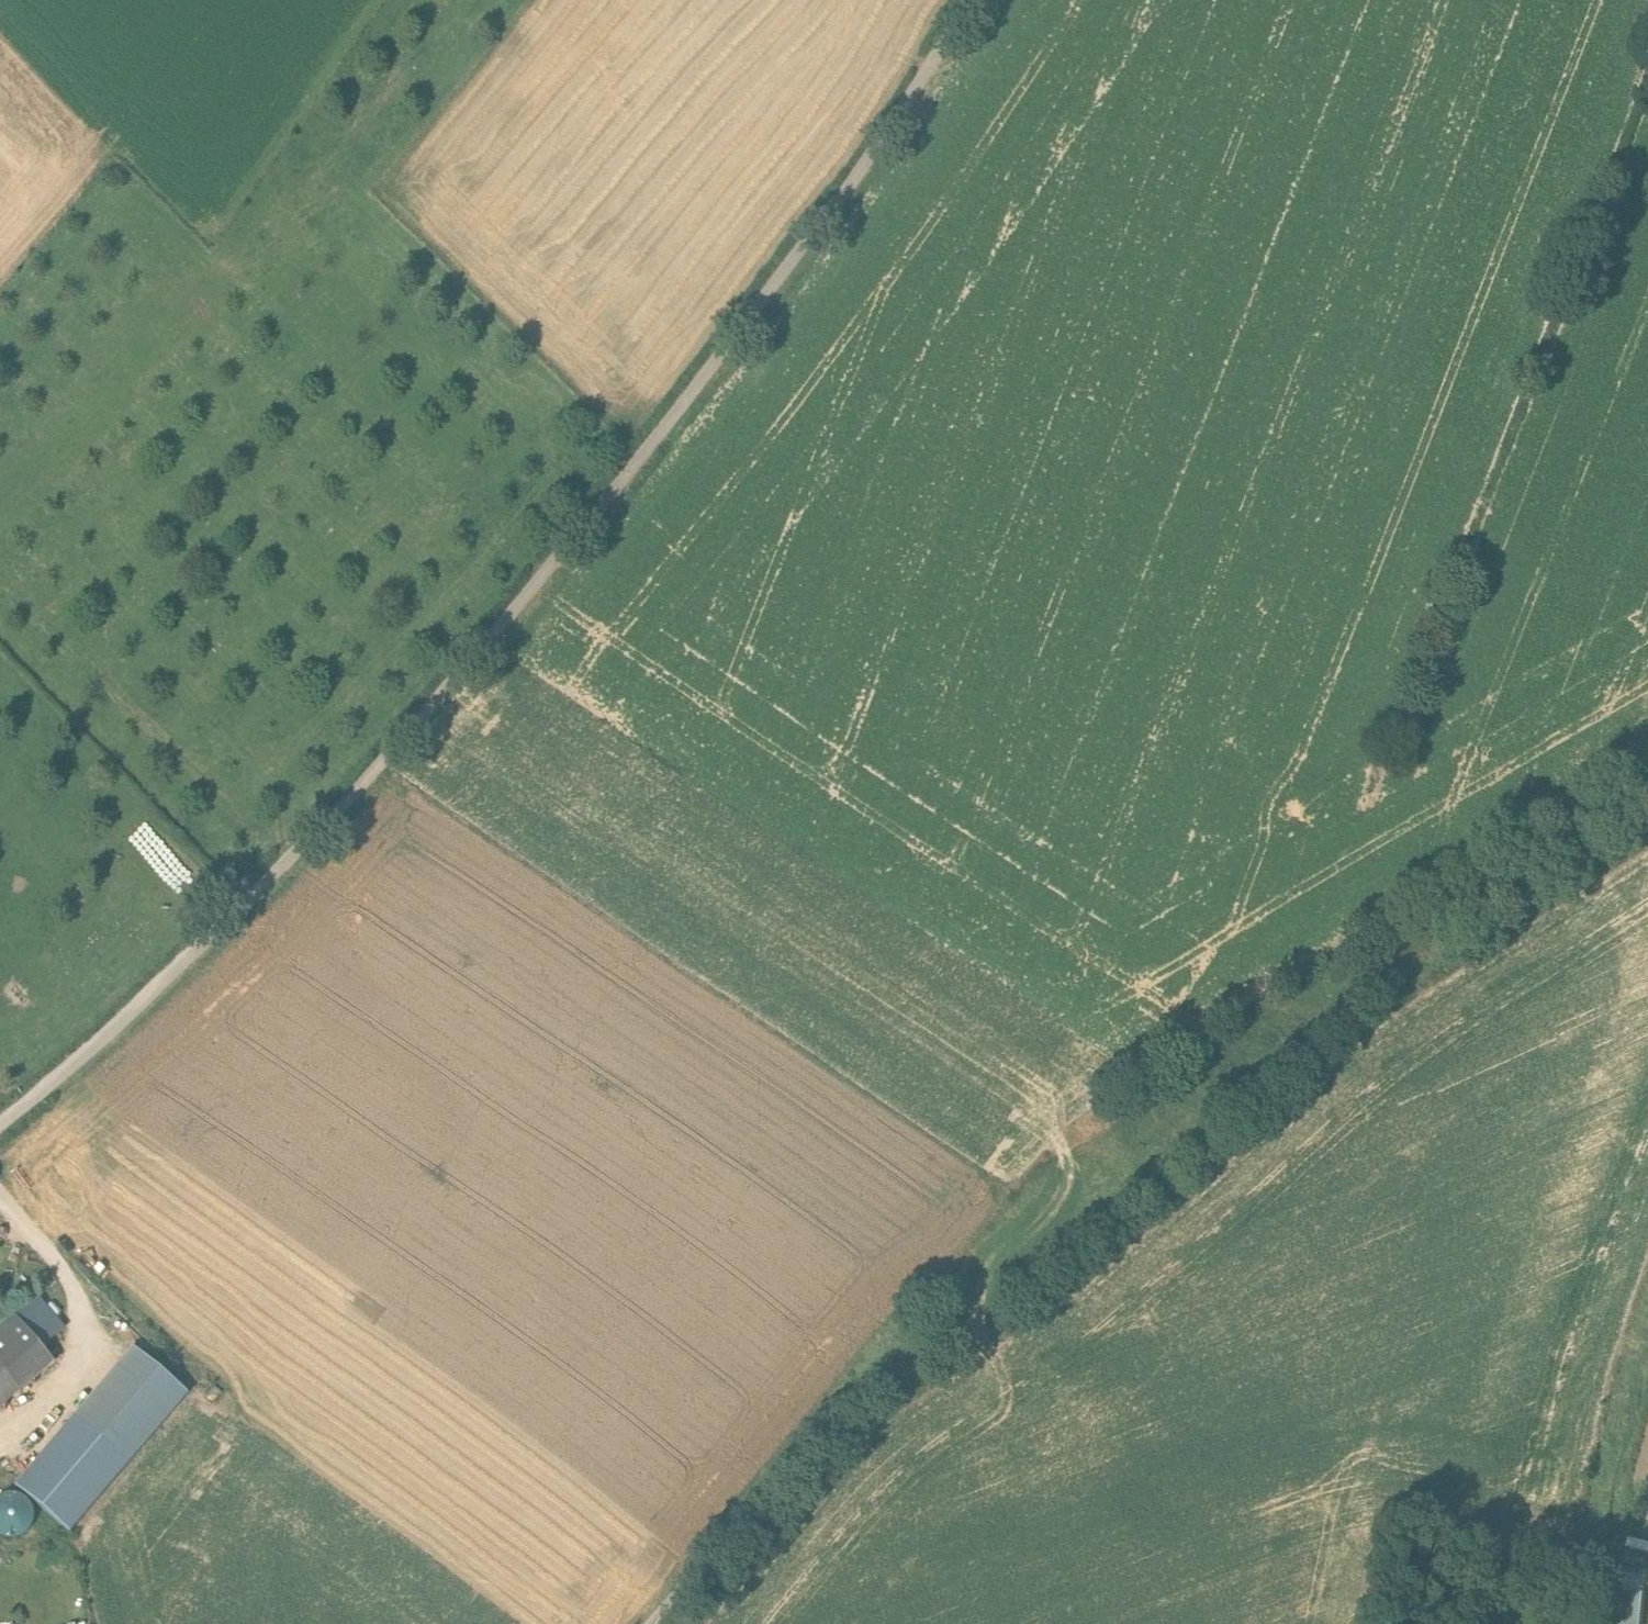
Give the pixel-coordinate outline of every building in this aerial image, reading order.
[(34,1517),(34,1514),(34,1511),(33,1509),(32,1506),(30,1504),(29,1501),(27,1499),(24,1498),(22,1496),(19,1495),(17,1494),(14,1494),(11,1494),(8,1494),(6,1494),(3,1495),(0,1496),(0,1537),(3,1538),(6,1539),(8,1540),(11,1540),(14,1540),(17,1539),(19,1538),(22,1537),(24,1536),(27,1534),(29,1532),(30,1530),(32,1528),(33,1525),(34,1522),(34,1520),(34,1517)] [(1627,1603),(1647,1607),(1647,1510),(1627,1603)] [(1595,1606),(1582,1604),(1579,1623),(1592,1623),(1595,1606)]
